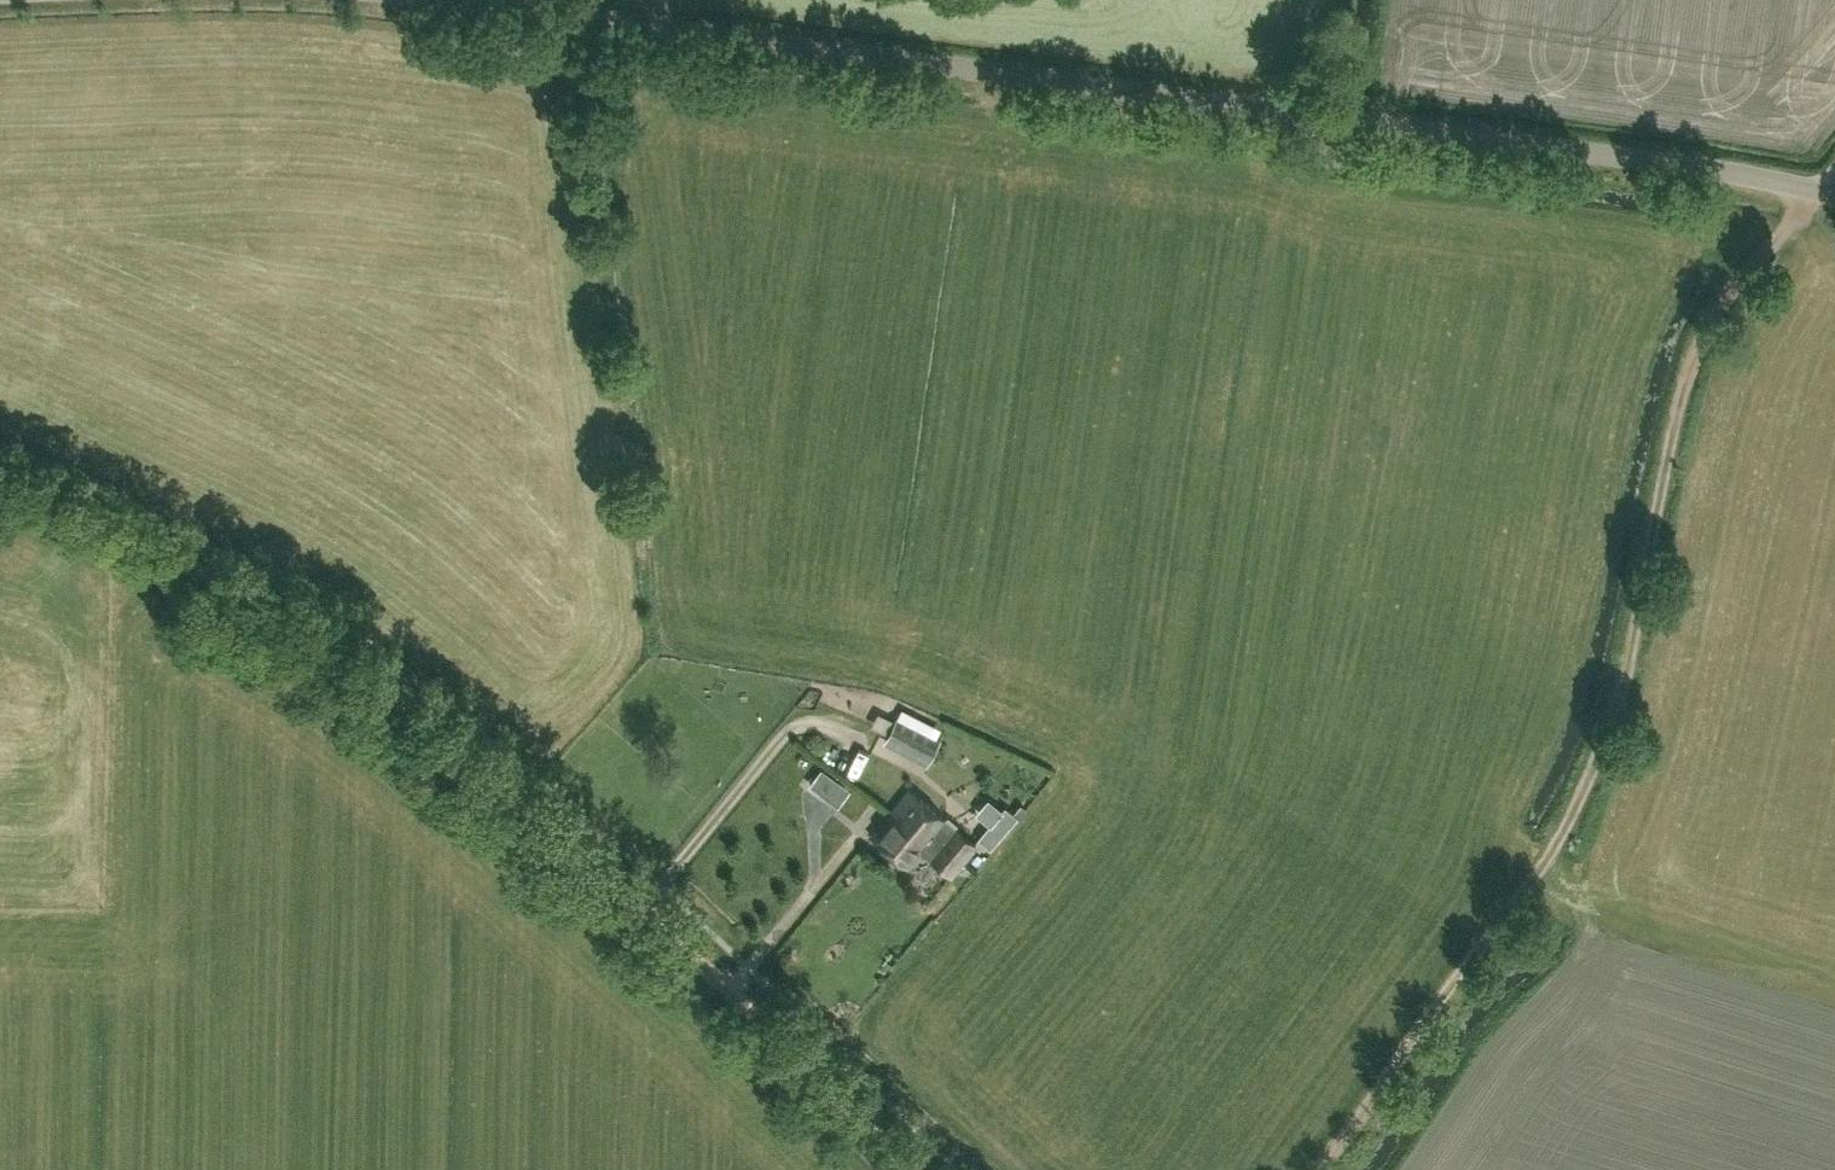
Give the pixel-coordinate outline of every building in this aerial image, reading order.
[(895,719),(884,741),(927,763),(939,741),(895,719)] [(827,798),(840,782),(822,768),(809,785),(827,798)] [(976,845),(954,826),(910,789),(890,812),(926,843),(933,834),(963,859),(976,845)] [(810,820),(830,827),(837,807),(816,800),(810,820)] [(990,848),(1017,816),(1019,818),(1026,809),(1020,804),(1013,813),(1005,806),(977,838),(990,848)] [(926,843),(890,812),(870,836),(907,867),(923,848),(930,854),(929,856),(951,874),(963,859),(933,834),(926,843)]
